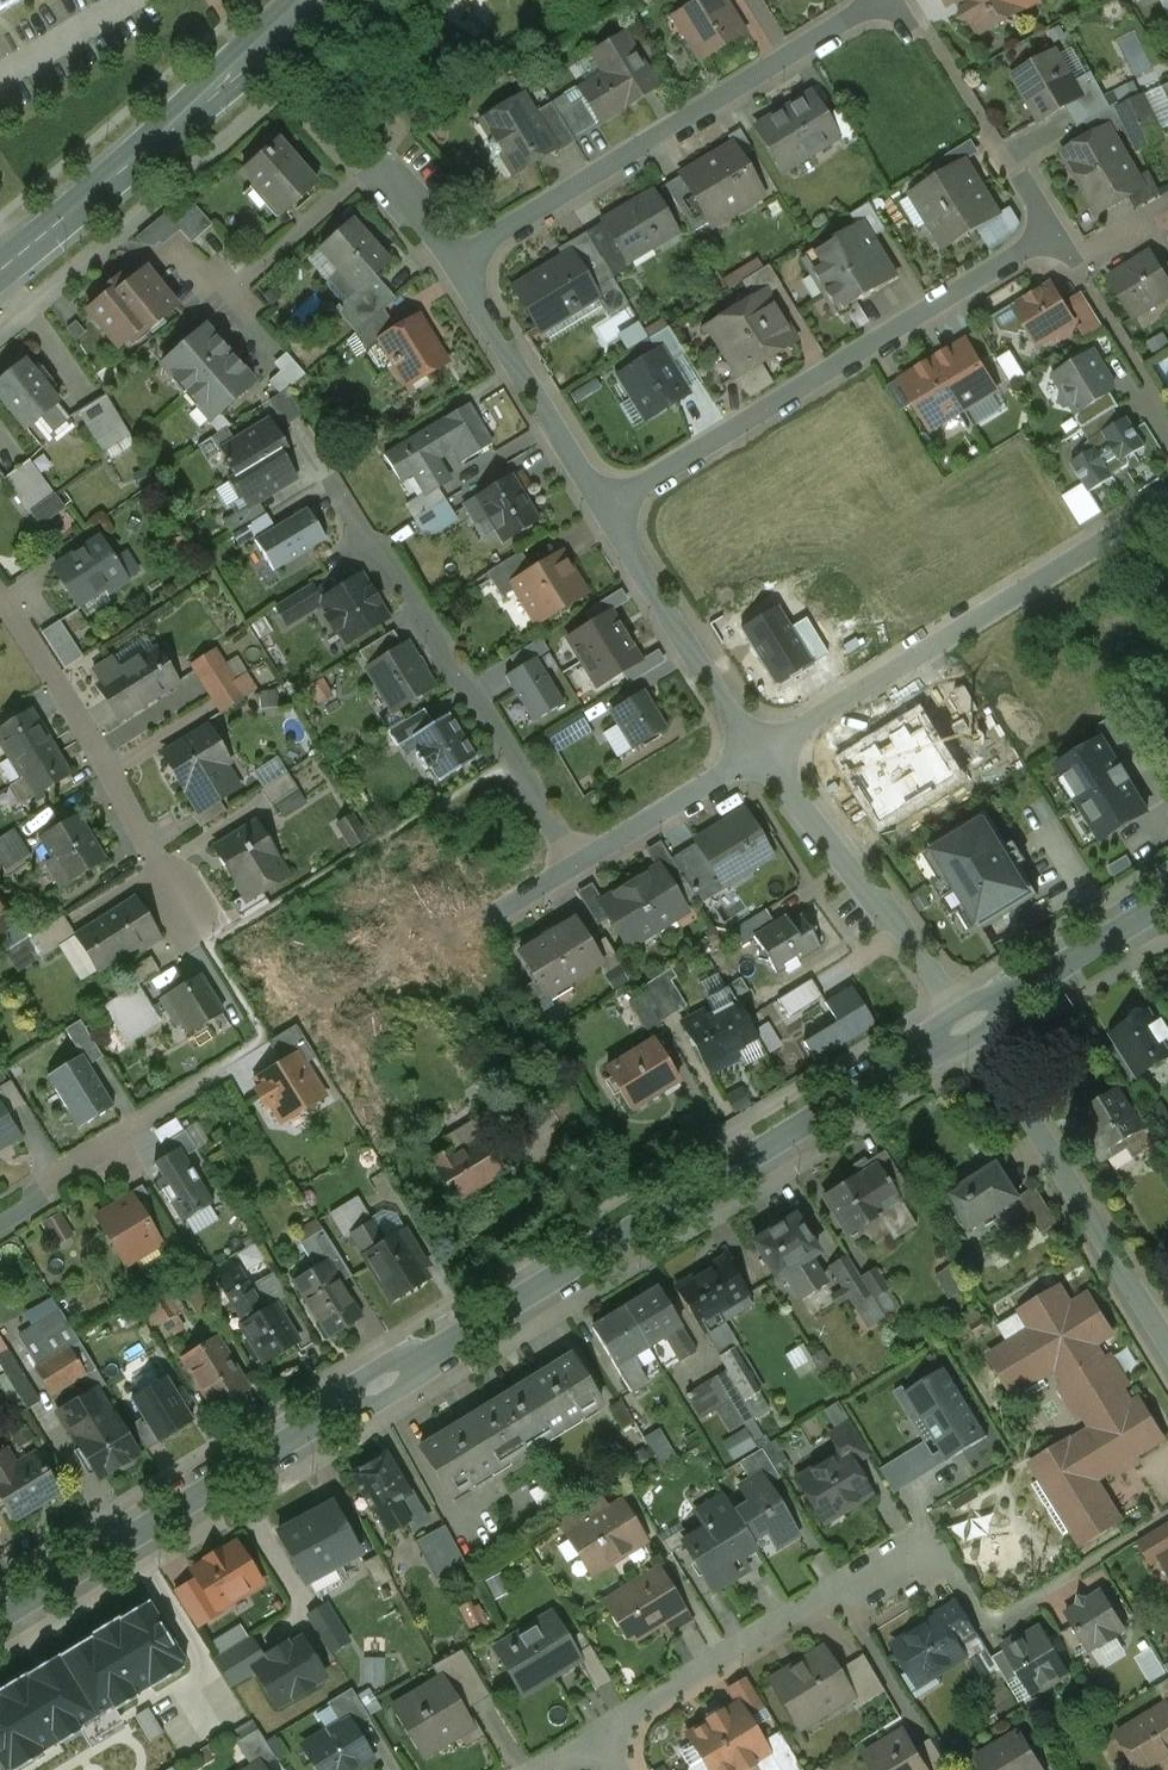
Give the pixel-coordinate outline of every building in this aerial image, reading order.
[(22,0),(0,0),(0,14),(22,0)] [(680,13),(688,27),(686,37),(700,59),(743,32),(723,0),(701,0),(680,13)] [(967,7),(962,10),(959,20),(969,22),(972,21),(980,34),(1004,20),(1014,23),(1017,12),(1017,11),(1011,0),(963,0),(967,7)] [(1017,11),(1017,12),(1039,0),(1011,0),(1017,11)] [(657,87),(624,35),(593,54),(606,74),(581,90),(600,121),(657,87)] [(1056,57),(1040,66),(1034,64),(1015,75),(1041,120),(1071,103),(1080,98),(1071,83),(1056,57)] [(1092,72),(1071,83),(1080,98),(1071,103),(1083,124),(1087,122),(1092,119),(1111,108),(1092,72)] [(1142,96),(1142,97),(1158,128),(1167,123),(1167,99),(1162,87),(1142,96)] [(581,90),(554,107),(573,138),(600,121),(581,90)] [(811,94),(755,128),(769,151),(774,148),(787,168),(835,138),(837,137),(824,116),(811,94)] [(534,114),(523,96),(486,119),(496,136),(492,138),(488,145),(494,154),(502,154),(514,174),(536,161),(533,155),(550,144),(552,143),(534,114)] [(1158,128),(1142,97),(1119,108),(1128,126),(1139,150),(1162,138),(1158,128)] [(388,101),(371,112),(378,124),(395,114),(388,101)] [(554,107),(552,103),(534,114),(552,143),(550,144),(556,154),(576,143),(573,138),(554,107)] [(1111,108),(1092,119),(1099,132),(1107,128),(1111,135),(1128,126),(1119,108),(1118,104),(1111,108)] [(838,108),(824,116),(837,137),(835,138),(843,150),(858,140),(838,108)] [(1099,132),(1092,119),(1087,122),(1094,135),(1065,152),(1083,182),(1124,158),(1111,135),(1107,128),(1099,132)] [(311,181),(271,138),(238,170),(277,213),(311,181)] [(732,145),(665,185),(693,232),(711,221),(707,215),(730,201),(736,211),(763,196),(732,145)] [(1124,158),(1083,182),(1100,213),(1129,196),(1142,189),(1136,178),(1124,158)] [(965,161),(912,194),(913,195),(915,194),(930,219),(918,226),(918,227),(980,189),(979,188),(979,189),(964,164),(966,163),(965,161)] [(1149,171),(1136,178),(1142,189),(1129,196),(1136,208),(1160,195),(1149,171)] [(980,189),(918,227),(918,228),(931,220),(946,245),(944,246),(945,247),(998,215),(997,213),(995,215),(980,190),(980,189)] [(652,192),(603,222),(624,257),(652,240),(655,244),(676,231),(652,192)] [(870,203),(850,215),(858,226),(859,226),(867,238),(871,235),(872,238),(886,230),(870,203)] [(194,205),(173,224),(191,244),(212,225),(194,205)] [(165,215),(137,238),(142,244),(153,245),(157,241),(160,244),(177,230),(173,224),(172,224),(165,215)] [(388,262),(351,220),(319,248),(339,271),(356,290),(374,275),(388,262)] [(603,222),(585,233),(606,268),(624,257),(603,222)] [(858,226),(803,260),(836,314),(896,277),(872,238),(871,235),(867,238),(859,226),(858,226)] [(581,271),(593,290),(612,278),(606,268),(585,233),(571,242),(572,245),(586,268),(581,271)] [(570,253),(516,286),(540,325),(569,308),(572,312),(597,296),(593,290),(581,271),(570,253)] [(1111,280),(1110,278),(1109,279),(1133,318),(1134,317),(1133,315),(1167,294),(1167,282),(1161,270),(1150,253),(1149,254),(1150,256),(1111,280)] [(145,269),(124,286),(117,278),(102,291),(105,295),(87,311),(118,348),(144,327),(147,331),(176,307),(145,269)] [(356,290),(339,271),(324,284),(341,302),(342,303),(356,290)] [(752,300),(765,292),(754,274),(741,282),(752,300)] [(356,290),(342,303),(341,302),(335,308),(343,318),(382,284),(374,275),(356,290)] [(382,284),(343,318),(356,333),(383,309),(395,299),(382,284)] [(1051,286),(1040,293),(1039,291),(1028,298),(1029,300),(1015,308),(1022,320),(1019,331),(1031,334),(1037,345),(1048,338),(1055,340),(1057,333),(1074,322),(1051,286)] [(794,340),(765,292),(752,300),(705,329),(734,377),(759,362),(794,340)] [(1096,317),(1081,293),(1069,300),(1084,324),(1096,317)] [(395,329),(383,309),(356,333),(354,334),(364,351),(379,341),(379,340),(395,329)] [(395,329),(379,340),(379,341),(394,364),(398,361),(407,376),(422,367),(425,374),(446,361),(418,316),(395,329)] [(1084,324),(1077,328),(1085,340),(1103,329),(1096,317),(1084,324)] [(215,341),(203,327),(161,364),(174,379),(174,386),(182,395),(171,405),(172,406),(183,397),(191,406),(198,406),(211,421),(219,414),(253,384),(241,371),(242,370),(232,359),(230,361),(223,353),(226,351),(216,340),(215,341)] [(648,339),(656,352),(658,350),(667,365),(684,354),(667,327),(648,339)] [(993,355),(978,331),(964,339),(965,341),(966,341),(980,363),(993,355)] [(965,341),(948,352),(948,351),(939,357),(933,361),(963,410),(996,390),(980,363),(966,341),(965,341)] [(667,365),(658,350),(656,352),(618,375),(619,377),(621,376),(646,417),(644,418),(645,420),(685,396),(667,365)] [(1092,353),(1055,376),(1063,389),(1060,402),(1073,405),(1077,412),(1110,392),(1112,384),(1092,353)] [(22,361),(0,378),(0,398),(25,429),(57,403),(47,390),(53,385),(41,370),(34,376),(22,361)] [(963,410),(933,361),(927,364),(918,369),(919,370),(901,380),(900,381),(914,403),(931,430),(963,410)] [(759,362),(734,377),(748,399),(773,383),(759,362)] [(293,385),(281,371),(269,382),(279,394),(286,390),(287,390),(293,385)] [(914,403),(900,381),(901,380),(900,378),(886,387),(890,393),(901,411),(914,403)] [(302,415),(287,390),(279,394),(268,401),(284,428),(302,415)] [(1110,392),(1077,412),(1076,420),(1081,429),(1114,409),(1118,406),(1110,392)] [(130,435),(106,395),(82,412),(105,449),(130,435)] [(467,405),(443,420),(467,459),(491,444),(467,405)] [(1114,409),(1081,429),(1089,441),(1122,421),(1114,409)] [(219,414),(211,421),(208,423),(218,434),(226,428),(230,426),(219,414)] [(1122,421),(1089,441),(1089,442),(1086,446),(1084,450),(1084,455),(1071,464),(1084,484),(1089,493),(1113,478),(1112,476),(1126,467),(1128,465),(1128,464),(1129,462),(1128,460),(1128,458),(1145,447),(1127,418),(1122,421)] [(222,449),(221,450),(227,460),(224,462),(234,479),(279,451),(285,448),(268,420),(234,441),(222,449)] [(443,420),(385,456),(400,481),(434,461),(453,449),(461,462),(467,459),(443,420)] [(218,434),(214,436),(222,449),(234,441),(226,428),(218,434)] [(234,479),(228,483),(238,499),(242,497),(247,506),(248,508),(259,502),(296,479),(279,451),(234,479)] [(30,458),(5,476),(39,525),(65,507),(30,458)] [(434,461),(415,473),(427,493),(437,487),(447,481),(434,461)] [(511,477),(464,505),(475,523),(487,516),(503,541),(537,520),(511,477)] [(1084,484),(1063,497),(1068,506),(1089,493),(1084,484)] [(427,493),(406,506),(415,520),(446,501),(437,487),(427,493)] [(1089,493),(1068,506),(1079,524),(1100,511),(1089,493)] [(446,501),(415,520),(421,531),(432,524),(435,529),(455,516),(446,501)] [(259,502),(248,508),(247,506),(236,513),(245,527),(266,514),(259,502)] [(307,509),(254,541),(273,571),(326,540),(307,509)] [(236,513),(223,521),(232,535),(245,527),(236,513)] [(245,527),(232,535),(239,547),(273,526),(266,514),(245,527)] [(100,539),(54,569),(77,605),(104,587),(107,593),(126,581),(100,539)] [(521,552),(486,573),(502,597),(516,589),(512,582),(532,570),(521,552)] [(532,570),(512,582),(516,589),(537,623),(569,603),(566,597),(582,587),(561,553),(532,570)] [(360,576),(321,600),(322,602),(330,614),(329,614),(327,621),(331,627),(337,629),(339,628),(348,642),(386,618),(360,576)] [(311,584),(275,606),(286,625),(322,602),(321,600),(311,584)] [(741,629),(775,685),(789,677),(791,680),(793,678),(791,676),(813,663),(792,629),(778,607),(741,629)] [(568,639),(582,662),(626,636),(611,612),(568,639)] [(61,665),(80,656),(63,619),(44,628),(61,665)] [(806,620),(792,629),(813,663),(826,655),(827,657),(829,656),(806,620)] [(392,631),(359,652),(368,667),(402,647),(392,631)] [(626,636),(582,662),(598,688),(641,661),(626,636)] [(402,647),(368,667),(395,710),(432,687),(406,644),(402,647)] [(121,670),(119,671),(142,707),(179,683),(156,648),(121,670)] [(113,658),(93,672),(100,683),(100,684),(123,719),(142,707),(119,671),(121,670),(113,658)] [(564,704),(537,659),(506,677),(534,723),(564,704)] [(234,681),(211,695),(222,711),(244,697),(234,681)] [(643,693),(612,712),(634,748),(665,729),(643,693)] [(879,705),(895,731),(921,715),(929,728),(944,718),(932,698),(910,712),(898,693),(879,705)] [(424,709),(387,731),(397,747),(413,738),(412,736),(433,724),(424,709)] [(0,729),(0,740),(17,767),(28,760),(35,772),(57,758),(29,711),(0,729)] [(433,724),(412,736),(413,738),(421,751),(415,755),(425,770),(431,766),(440,781),(477,759),(449,714),(433,724)] [(854,768),(884,816),(956,772),(929,728),(921,715),(895,731),(870,747),(849,759),(854,768)] [(842,776),(854,768),(849,759),(870,747),(852,717),(833,728),(846,749),(831,758),(842,776)] [(581,721),(549,740),(558,754),(590,735),(581,721)] [(207,728),(164,754),(185,789),(223,765),(228,762),(207,728)] [(1148,814),(1129,783),(1132,781),(1124,769),(1122,770),(1103,740),(1058,768),(1103,841),(1148,814)] [(278,755),(253,770),(282,816),(307,801),(278,755)] [(23,778),(9,786),(20,806),(69,776),(57,758),(35,772),(23,779),(23,778)] [(223,765),(185,789),(197,809),(198,811),(218,799),(215,794),(234,782),(223,765)] [(218,799),(198,811),(197,809),(191,813),(200,828),(226,811),(218,799)] [(745,811),(726,823),(727,824),(697,842),(717,875),(720,879),(748,862),(750,865),(768,855),(769,858),(772,856),(745,811)] [(988,813),(931,848),(949,876),(942,880),(962,912),(968,908),(982,930),(1039,896),(1021,866),(1027,862),(1015,844),(1009,848),(988,813)] [(351,815),(337,824),(352,848),(366,839),(351,815)] [(77,816),(41,838),(53,858),(45,863),(60,887),(104,861),(77,816)] [(255,823),(215,848),(236,882),(276,858),(255,823)] [(0,838),(0,861),(3,866),(27,851),(13,830),(0,838)] [(671,858),(661,841),(646,850),(657,868),(659,867),(670,884),(682,876),(671,858)] [(717,875),(697,842),(671,858),(682,876),(699,904),(701,903),(695,893),(698,891),(697,888),(717,875)] [(276,858),(236,882),(244,895),(247,901),(263,892),(288,876),(276,858)] [(670,884),(659,867),(657,868),(630,884),(657,929),(686,911),(670,884)] [(602,901),(592,884),(577,892),(591,914),(598,926),(610,918),(600,902),(602,901)] [(657,929),(630,884),(602,901),(600,902),(610,918),(628,947),(657,929)] [(263,892),(247,901),(244,895),(230,903),(241,921),(270,904),(263,892)] [(76,937),(75,937),(76,938),(97,972),(137,946),(140,950),(158,938),(134,900),(76,937)] [(10,925),(0,909),(0,932),(10,925)] [(765,910),(732,930),(741,945),(753,937),(774,923),(765,910)] [(63,916),(29,938),(43,959),(76,938),(75,937),(76,937),(63,916)] [(789,923),(785,917),(774,923),(753,937),(761,949),(758,959),(768,961),(773,970),(782,965),(787,973),(800,965),(797,961),(820,947),(814,937),(816,928),(807,926),(801,916),(789,923)] [(574,919),(519,953),(536,980),(546,998),(547,997),(600,965),(601,964),(591,946),(574,919)] [(621,964),(605,938),(591,946),(601,964),(600,965),(605,974),(621,964)] [(151,957),(126,973),(134,987),(138,985),(160,972),(151,957)] [(200,976),(160,1001),(167,1011),(173,1007),(189,1033),(222,1012),(200,976)] [(536,980),(522,989),(538,1015),(553,1006),(547,997),(546,998),(536,980)] [(657,980),(640,991),(642,995),(658,1021),(670,1013),(657,992),(663,988),(657,980)] [(812,980),(778,1000),(789,1018),(823,997),(812,980)] [(134,987),(103,1006),(118,1030),(153,1009),(138,985),(134,987)] [(825,1004),(837,1022),(804,1043),(816,1062),(876,1024),(853,987),(825,1004)] [(658,1021),(642,995),(629,1003),(648,1035),(661,1026),(658,1021)] [(736,1002),(710,1017),(706,1010),(682,1023),(710,1073),(739,1057),(736,1051),(757,1040),(736,1002)] [(1149,1013),(1146,1012),(1144,1010),(1140,1009),(1137,1010),(1134,1011),(1133,1013),(1131,1015),(1130,1017),(1130,1019),(1130,1021),(1131,1025),(1113,1035),(1139,1076),(1167,1059),(1167,1031),(1163,1023),(1157,1026),(1149,1013)] [(80,1021),(65,1030),(80,1056),(81,1055),(88,1066),(102,1057),(80,1021)] [(316,1057),(296,1024),(268,1042),(279,1059),(275,1062),(278,1067),(298,1055),(304,1064),(316,1057)] [(678,1082),(654,1042),(606,1071),(630,1109),(662,1090),(663,1091),(678,1082)] [(80,1056),(47,1076),(79,1128),(114,1107),(88,1066),(81,1055),(80,1056)] [(278,1067),(265,1075),(269,1083),(256,1090),(266,1107),(272,1103),(282,1121),(323,1095),(304,1064),(298,1055),(278,1067)] [(544,1087),(563,1131),(590,1119),(571,1075),(544,1087)] [(0,1087),(0,1091),(13,1112),(25,1104),(10,1081),(0,1087)] [(1144,1130),(1118,1089),(1084,1111),(1095,1128),(1085,1135),(1102,1162),(1128,1146),(1135,1157),(1152,1146),(1153,1146),(1148,1137),(1151,1135),(1149,1134),(1151,1133),(1149,1130),(1148,1130),(1146,1129),(1144,1130)] [(20,1137),(0,1106),(0,1149),(20,1137)] [(201,1155),(190,1134),(167,1147),(176,1161),(189,1153),(193,1159),(201,1155)] [(479,1141),(455,1155),(451,1149),(443,1154),(442,1152),(431,1159),(456,1200),(500,1174),(479,1141)] [(900,1202),(889,1184),(900,1176),(884,1151),(854,1170),(858,1177),(858,1176),(881,1212),(865,1223),(875,1239),(888,1231),(894,1239),(914,1226),(899,1202),(900,1202)] [(193,1159),(189,1153),(176,1161),(152,1175),(184,1231),(222,1209),(193,1159)] [(998,1165),(950,1196),(971,1230),(1019,1199),(1018,1198),(998,1165)] [(858,1177),(825,1197),(848,1234),(865,1223),(881,1212),(858,1176),(858,1177)] [(142,1186),(128,1193),(131,1197),(132,1197),(137,1206),(150,1199),(142,1186)] [(1058,1223),(1036,1186),(1018,1198),(1019,1199),(1042,1234),(1058,1223)] [(131,1197),(97,1218),(125,1264),(160,1243),(137,1206),(132,1197),(131,1197)] [(44,1220),(55,1242),(72,1233),(61,1211),(44,1220)] [(365,1211),(345,1223),(351,1233),(371,1221),(365,1211)] [(795,1216),(781,1225),(780,1224),(777,1225),(769,1230),(767,1232),(767,1233),(753,1242),(776,1278),(784,1273),(809,1258),(817,1253),(795,1216)] [(351,1233),(351,1234),(364,1256),(385,1243),(372,1221),(371,1221),(351,1233)] [(322,1230),(300,1243),(315,1268),(325,1262),(338,1284),(351,1276),(322,1230)] [(385,1243),(364,1256),(391,1299),(425,1278),(416,1264),(422,1260),(405,1232),(385,1243)] [(877,1265),(872,1268),(861,1251),(847,1257),(869,1293),(872,1298),(891,1286),(877,1265)] [(847,1257),(831,1267),(854,1303),(869,1293),(847,1257)] [(809,1258),(784,1273),(800,1297),(824,1282),(809,1258)] [(724,1261),(679,1289),(706,1332),(722,1322),(722,1323),(751,1305),(724,1261)] [(315,1268),(293,1281),(294,1283),(295,1282),(307,1300),(305,1301),(306,1303),(307,1302),(320,1322),(318,1322),(319,1324),(321,1323),(328,1335),(327,1336),(328,1338),(361,1317),(360,1316),(358,1317),(338,1284),(325,1262),(315,1268)] [(238,1270),(220,1281),(229,1295),(247,1284),(238,1270)] [(184,1271),(168,1281),(180,1302),(196,1293),(184,1271)] [(824,1282),(800,1297),(811,1316),(835,1300),(824,1282)] [(247,1284),(229,1295),(246,1324),(264,1312),(247,1284)] [(657,1288),(624,1308),(648,1347),(664,1337),(680,1362),(696,1352),(657,1288)] [(1089,1295),(1071,1306),(1059,1288),(1021,1311),(1032,1330),(990,1356),(1013,1395),(1017,1393),(1022,1401),(1047,1385),(1042,1377),(1056,1369),(1093,1429),(1071,1442),(1070,1440),(1032,1464),(1041,1479),(1033,1484),(1064,1534),(1072,1529),(1081,1545),(1120,1521),(1095,1481),(1113,1470),(1115,1474),(1139,1459),(1136,1455),(1163,1439),(1140,1400),(1131,1406),(1122,1390),(1130,1385),(1112,1355),(1104,1360),(1094,1345),(1113,1334),(1089,1295)] [(162,1295),(156,1298),(152,1291),(143,1296),(160,1324),(175,1315),(162,1295)] [(246,1324),(241,1327),(264,1363),(298,1342),(275,1305),(264,1312),(246,1324)] [(624,1308),(592,1328),(631,1393),(647,1383),(631,1357),(648,1347),(624,1308)] [(95,1368),(61,1313),(19,1338),(37,1367),(35,1369),(51,1395),(95,1368)] [(979,1313),(967,1321),(978,1337),(990,1329),(979,1313)] [(217,1339),(183,1360),(213,1408),(247,1387),(238,1372),(242,1369),(236,1359),(232,1362),(217,1339)] [(139,1345),(116,1360),(121,1369),(145,1354),(139,1345)] [(768,1409),(732,1348),(719,1357),(728,1369),(727,1370),(756,1416),(768,1409)] [(9,1350),(0,1355),(0,1366),(27,1410),(41,1401),(9,1350)] [(121,1369),(137,1395),(158,1382),(151,1371),(154,1369),(145,1354),(121,1369)] [(570,1355),(495,1402),(525,1451),(601,1404),(570,1355)] [(989,1438),(946,1369),(907,1393),(904,1389),(896,1393),(927,1442),(881,1470),(896,1494),(989,1438)] [(756,1416),(727,1370),(716,1377),(744,1424),(756,1416)] [(137,1395),(132,1399),(143,1418),(158,1442),(159,1442),(193,1421),(188,1413),(194,1409),(181,1389),(175,1393),(166,1377),(158,1382),(137,1395)] [(716,1377),(686,1395),(700,1419),(715,1410),(728,1433),(744,1424),(716,1377)] [(111,1418),(94,1392),(69,1407),(85,1434),(75,1440),(80,1448),(75,1452),(89,1475),(95,1472),(99,1479),(119,1467),(124,1469),(133,1463),(134,1458),(138,1455),(114,1416),(111,1418)] [(495,1402),(420,1448),(450,1497),(525,1451),(495,1402)] [(143,1418),(130,1425),(146,1451),(160,1443),(159,1442),(158,1442),(143,1418)] [(760,1419),(723,1441),(733,1459),(760,1443),(776,1470),(786,1464),(760,1419)] [(869,1453),(850,1423),(830,1435),(841,1453),(843,1451),(851,1464),(869,1453)] [(659,1428),(643,1438),(661,1468),(677,1458),(659,1428)] [(761,1449),(739,1462),(750,1480),(760,1474),(764,1480),(776,1472),(761,1449)] [(0,1455),(0,1485),(18,1474),(14,1468),(16,1467),(6,1451),(0,1455)] [(841,1453),(797,1480),(815,1508),(829,1500),(837,1513),(869,1494),(851,1464),(843,1451),(841,1453)] [(14,1468),(18,1474),(0,1485),(0,1498),(13,1519),(59,1491),(37,1454),(16,1467),(14,1468)] [(386,1455),(351,1475),(374,1514),(375,1514),(396,1501),(409,1494),(399,1478),(404,1475),(397,1463),(392,1466),(386,1455)] [(750,1480),(739,1486),(749,1503),(732,1514),(749,1541),(766,1530),(772,1540),(793,1527),(764,1480),(760,1474),(750,1480)] [(598,1496),(557,1521),(565,1534),(606,1509),(598,1496)] [(706,1530),(683,1544),(712,1591),(737,1575),(730,1563),(754,1549),(749,1541),(732,1514),(722,1497),(696,1513),(706,1530)] [(396,1501),(375,1514),(388,1534),(408,1522),(396,1501)] [(359,1554),(335,1508),(301,1526),(299,1522),(277,1533),(305,1583),(359,1554)] [(614,1511),(606,1509),(565,1534),(583,1564),(602,1552),(609,1562),(644,1540),(631,1518),(622,1523),(614,1511)] [(444,1526),(419,1539),(440,1578),(465,1564),(444,1526)] [(1140,1543),(1153,1564),(1167,1555),(1166,1554),(1167,1553),(1167,1526),(1140,1543)] [(237,1545),(223,1554),(222,1552),(206,1561),(207,1563),(193,1572),(198,1579),(217,1610),(220,1609),(260,1583),(237,1545)] [(379,1555),(362,1563),(376,1588),(392,1580),(379,1555)] [(656,1569),(603,1601),(612,1616),(649,1625),(659,1620),(661,1618),(665,1606),(675,1600),(656,1569)] [(217,1610),(198,1579),(176,1593),(197,1627),(222,1612),(220,1609),(217,1610)] [(1125,1629),(1102,1591),(1089,1599),(1078,1597),(1076,1607),(1066,1614),(1073,1626),(1088,1650),(1089,1652),(1099,1646),(1101,1649),(1117,1639),(1115,1636),(1125,1629)] [(675,1600),(665,1606),(661,1618),(659,1620),(668,1635),(692,1621),(681,1602),(678,1604),(675,1600)] [(61,1657),(60,1655),(28,1675),(27,1674),(0,1691),(0,1762),(5,1769),(10,1769),(11,1769),(20,1769),(46,1754),(44,1752),(59,1743),(60,1745),(82,1732),(80,1728),(113,1707),(116,1711),(138,1698),(136,1696),(151,1687),(152,1689),(184,1670),(181,1666),(187,1662),(150,1602),(120,1620),(119,1618),(89,1636),(91,1639),(61,1657)] [(958,1604),(938,1616),(939,1618),(940,1618),(958,1646),(976,1634),(958,1604)] [(310,1617),(331,1652),(349,1642),(327,1606),(310,1617)] [(550,1615),(503,1643),(514,1660),(505,1666),(522,1693),(576,1659),(574,1655),(550,1615)] [(958,1646),(940,1618),(939,1618),(894,1646),(912,1675),(928,1665),(934,1675),(964,1656),(958,1646)] [(1073,1626),(1061,1633),(1075,1657),(1088,1650),(1073,1626)] [(1068,1673),(1041,1629),(1014,1645),(1012,1641),(1002,1646),(1005,1650),(1032,1695),(1068,1673)] [(255,1669),(265,1662),(251,1640),(217,1661),(232,1685),(256,1671),(255,1669)] [(301,1640),(288,1648),(286,1645),(269,1655),(271,1659),(265,1662),(255,1669),(256,1671),(278,1707),(325,1678),(301,1640)] [(612,1681),(589,1645),(574,1655),(576,1659),(597,1691),(612,1681)] [(821,1648),(769,1679),(794,1721),(812,1710),(816,1716),(850,1696),(835,1671),(821,1648)] [(490,1696),(462,1650),(431,1666),(440,1680),(441,1679),(462,1713),(490,1696)] [(1032,1695),(1005,1650),(993,1658),(1019,1703),(1032,1695)] [(864,1655),(835,1671),(850,1696),(857,1707),(885,1691),(864,1655)] [(440,1680),(396,1707),(422,1750),(468,1722),(462,1713),(441,1679),(440,1680)] [(1156,1687),(1167,1705),(1167,1704),(1167,1680),(1156,1687)] [(351,1689),(326,1703),(340,1725),(347,1720),(352,1728),(369,1719),(351,1689)] [(757,1698),(741,1708),(747,1718),(764,1708),(757,1698)] [(722,1710),(705,1720),(707,1722),(686,1735),(701,1759),(753,1728),(747,1718),(741,1708),(738,1703),(723,1712),(722,1710)] [(1117,1736),(1130,1758),(1137,1755),(1146,1769),(1148,1769),(1154,1767),(1159,1768),(1167,1763),(1167,1704),(1167,1705),(1117,1736)] [(303,1747),(317,1769),(328,1769),(343,1761),(348,1769),(350,1769),(371,1757),(352,1728),(347,1720),(340,1725),(303,1747)] [(701,1759),(707,1769),(743,1769),(754,1763),(753,1761),(768,1752),(753,1728),(701,1759)] [(257,1729),(235,1743),(252,1768),(259,1763),(261,1767),(275,1758),(257,1729)] [(976,1759),(982,1769),(1043,1769),(1020,1732),(976,1759)] [(862,1758),(869,1769),(926,1769),(914,1750),(903,1733),(862,1758)] [(931,1740),(914,1750),(926,1769),(949,1769),(931,1740)] [(685,1764),(689,1769),(701,1769),(694,1759),(685,1764)]
